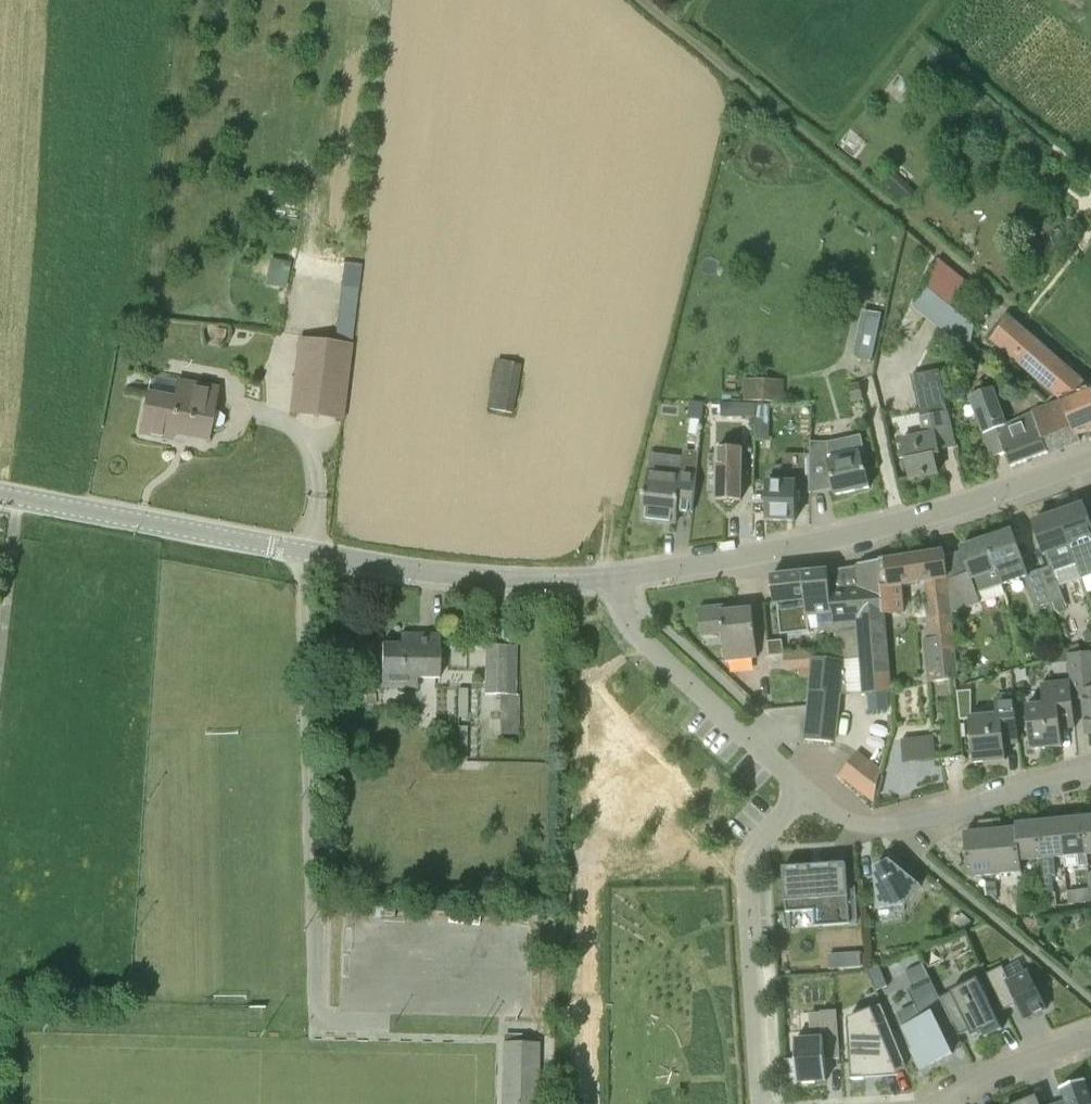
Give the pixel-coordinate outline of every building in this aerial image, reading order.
[(911,192),(900,181),(891,190),(902,201),(911,192)] [(274,260),(268,287),(285,290),(290,263),(274,260)] [(342,306),(359,306),(360,279),(343,279),(342,306)] [(867,316),(859,357),(873,360),(881,319),(867,316)] [(992,341),(1062,403),(1075,391),(1066,381),(1073,373),(1051,354),(1011,318),(992,341)] [(302,340),(294,411),(342,416),(350,345),(302,340)] [(526,363),(497,358),(488,411),(517,416),(526,363)] [(940,369),(911,375),(915,391),(943,385),(940,369)] [(1078,436),(1090,431),(1090,390),(1090,388),(1073,373),(1066,381),(1075,391),(1062,403),(1078,436)] [(744,378),(743,400),(785,400),(785,379),(744,378)] [(147,395),(140,437),(172,443),(173,436),(208,442),(210,432),(215,433),(223,431),(225,419),(219,414),(213,413),(217,390),(178,382),(174,400),(147,395)] [(860,382),(850,385),(854,401),(863,400),(860,382)] [(1080,441),(1078,436),(1062,403),(1007,425),(994,387),(971,395),(984,432),(983,433),(992,457),(1005,453),(1010,467),(1064,447),(1063,446),(1075,441),(1076,442),(1080,441)] [(756,402),(743,402),(723,401),(722,415),(756,416),(756,402)] [(691,402),(689,419),(702,420),(704,403),(691,402)] [(769,402),(756,402),(756,416),(770,416),(769,402)] [(948,411),(921,417),(918,418),(923,434),(902,439),(910,479),(939,473),(935,456),(940,454),(940,450),(956,447),(953,431),(948,411)] [(836,495),(870,488),(862,453),(866,452),(862,434),(829,441),(811,441),(810,455),(811,455),(811,483),(832,478),(836,495)] [(741,501),(741,479),(741,447),(718,446),(717,500),(723,500),(729,506),(735,501),(741,501)] [(767,520),(768,520),(795,521),(796,517),(797,517),(797,485),(810,485),(810,493),(811,493),(811,483),(811,455),(810,455),(784,454),(784,467),(776,467),(769,474),(769,483),(768,483),(767,520)] [(650,462),(649,472),(648,472),(646,493),(645,493),(642,519),(676,523),(678,510),(693,512),(698,470),(682,469),(683,465),(650,462)] [(1059,514),(1076,563),(1077,563),(1082,579),(1090,576),(1090,524),(1085,506),(1059,514)] [(1048,567),(1038,570),(1049,602),(1064,597),(1060,586),(1082,579),(1077,563),(1076,563),(1059,514),(1032,523),(1042,555),(1045,555),(1048,567)] [(1002,585),(1025,577),(1024,575),(1028,574),(1013,531),(987,539),(1002,585)] [(973,586),(948,594),(950,614),(951,613),(981,603),(978,593),(1002,585),(987,539),(960,549),(973,586)] [(880,561),(884,614),(903,612),(901,585),(929,582),(932,609),(932,618),(927,618),(928,639),(925,639),(929,681),(958,678),(951,613),(950,614),(948,594),(945,551),(880,561)] [(829,570),(803,573),(807,617),(808,617),(808,615),(818,614),(819,632),(835,631),(836,659),(844,660),(840,694),(865,694),(890,692),(884,614),(880,561),(859,564),(860,591),(830,594),(829,570)] [(1035,607),(1049,602),(1038,570),(1028,574),(1029,576),(1025,577),(1035,607)] [(810,632),(808,617),(807,617),(803,573),(771,576),(774,602),(777,602),(781,635),(810,632)] [(722,628),(725,661),(758,658),(753,609),(738,610),(737,605),(699,609),(701,630),(722,628)] [(408,644),(382,644),(381,688),(417,688),(417,678),(439,678),(440,634),(408,634),(408,644)] [(783,640),(767,641),(769,657),(784,655),(783,640)] [(516,646),(488,645),(487,691),(515,692),(516,646)] [(787,666),(811,666),(811,649),(787,648),(787,666)] [(1090,733),(1090,652),(1068,654),(1071,682),(1072,699),(1084,698),(1087,734),(1090,733)] [(806,739),(834,743),(840,694),(844,660),(836,659),(813,657),(806,739)] [(963,672),(958,678),(957,680),(963,685),(969,678),(963,672)] [(1027,707),(1030,750),(1063,747),(1060,721),(1073,719),(1074,719),(1072,699),(1071,682),(1040,685),(1042,706),(1027,707)] [(501,694),(501,716),(500,733),(518,734),(518,694),(501,694)] [(970,716),(974,763),(1006,760),(1005,745),(1019,743),(1015,697),(999,698),(1001,714),(970,716)] [(934,736),(919,738),(921,761),(936,760),(934,736)] [(860,752),(854,760),(842,777),(873,800),(881,769),(860,752)] [(1086,855),(1090,854),(1090,817),(1082,818),(1086,855)] [(1064,857),(1086,855),(1082,818),(1061,820),(1064,857)] [(990,820),(995,874),(1021,872),(1016,824),(1016,829),(1006,830),(1005,825),(1001,822),(1001,819),(990,820)] [(995,874),(990,820),(979,822),(979,824),(975,828),(976,833),(964,834),(968,877),(995,874)] [(1044,877),(1045,891),(1054,891),(1051,877),(1056,876),(1054,858),(1064,857),(1061,820),(1038,822),(1042,859),(1044,877)] [(1038,822),(1016,824),(1021,872),(1022,872),(1021,861),(1042,859),(1038,822)] [(878,910),(904,906),(921,886),(890,860),(881,865),(874,869),(878,910)] [(786,913),(790,913),(818,911),(819,924),(844,922),(844,923),(858,922),(855,887),(848,887),(846,864),(813,866),(783,868),(786,913)] [(1045,891),(1044,877),(1037,878),(1038,892),(1045,891)] [(995,882),(987,883),(988,897),(996,896),(995,882)] [(1066,892),(1067,905),(1083,903),(1081,891),(1066,892)] [(1057,893),(1046,894),(1047,907),(1057,907),(1057,893)] [(430,906),(430,916),(458,917),(458,907),(430,906)] [(1033,934),(1037,921),(1025,919),(1022,929),(1033,934)] [(846,953),(847,968),(862,967),(861,952),(846,953)] [(868,971),(876,992),(888,987),(880,967),(868,971)] [(1003,967),(987,974),(1005,1010),(1017,1004),(1025,1020),(1047,1009),(1029,972),(1010,981),(1003,967)] [(912,1050),(922,1070),(954,1053),(942,1030),(954,1024),(940,998),(930,979),(908,991),(922,1018),(903,1028),(914,1049),(912,1050)] [(985,1038),(1003,1030),(978,979),(951,992),(951,993),(940,998),(954,1024),(959,1036),(970,1031),(973,1037),(982,1033),(985,1038)] [(864,1068),(869,1067),(874,1079),(906,1066),(882,1006),(849,1019),(853,1079),(865,1079),(864,1068)] [(821,1012),(821,1013),(809,1013),(811,1039),(795,1040),(798,1083),(827,1081),(826,1060),(840,1059),(837,1011),(821,1012)] [(497,1103),(539,1103),(539,1044),(499,1039),(497,1103)] [(1085,1080),(1060,1088),(1065,1103),(1090,1103),(1090,1097),(1085,1080)]
